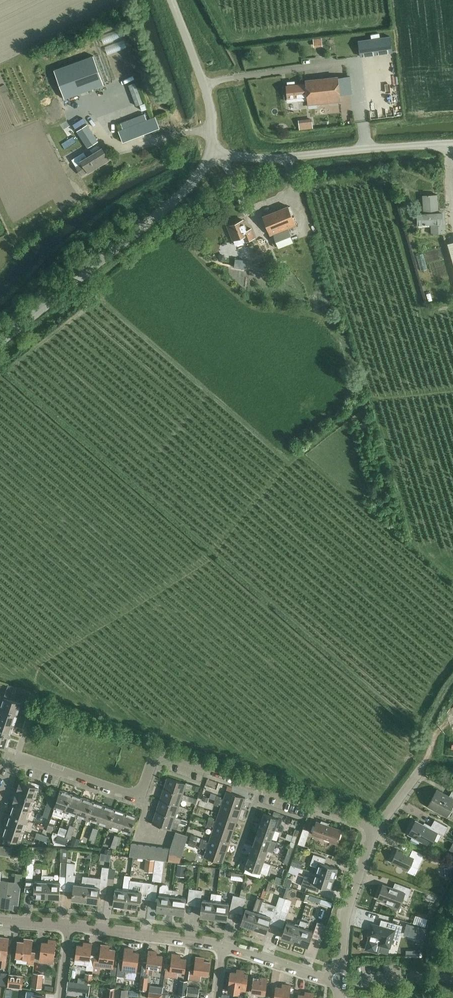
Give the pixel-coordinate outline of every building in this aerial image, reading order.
[(90,38),(103,81),(124,75),(112,32),(90,38)] [(358,40),(360,56),(392,52),(390,36),(358,40)] [(103,84),(93,55),(54,70),(64,98),(103,84)] [(288,85),(286,86),(287,101),(296,100),(296,97),(306,96),(307,104),(340,100),(339,94),(350,93),(348,75),(305,80),(305,84),(294,85),(293,81),(288,82),(288,85)] [(117,106),(119,112),(144,104),(137,79),(98,91),(104,110),(117,106)] [(95,108),(90,110),(97,125),(101,123),(95,108)] [(300,109),(301,118),(309,118),(308,108),(300,109)] [(310,119),(311,129),(352,125),(351,114),(310,119)] [(122,142),(158,128),(154,117),(139,122),(138,117),(116,125),(122,142)] [(76,131),(87,148),(97,142),(86,125),(76,131)] [(83,152),(72,159),(77,167),(81,175),(87,171),(88,172),(108,159),(101,148),(99,150),(96,146),(90,150),(92,154),(87,157),(83,152)] [(423,213),(416,213),(417,224),(430,223),(431,233),(445,232),(444,212),(442,212),(438,212),(437,194),(422,195),(423,213)] [(286,207),(261,217),(268,236),(273,234),(278,248),(293,242),(288,228),(293,226),(286,207)] [(249,228),(245,230),(241,219),(225,225),(231,240),(240,236),(242,241),(252,238),(249,228)] [(427,257),(430,274),(439,273),(437,256),(427,257)] [(17,714),(21,703),(3,697),(0,707),(0,708),(17,714)] [(17,714),(0,708),(0,720),(13,725),(17,714)] [(13,725),(0,720),(0,732),(10,736),(13,725)] [(10,736),(0,732),(0,745),(6,747),(10,736)] [(182,795),(183,793),(185,786),(191,788),(192,784),(186,782),(186,783),(167,777),(163,789),(182,795)] [(17,792),(38,800),(40,794),(36,793),(38,787),(21,781),(20,783),(19,783),(17,788),(18,789),(17,792)] [(189,795),(183,793),(182,795),(163,789),(159,800),(178,806),(179,804),(181,798),(187,800),(189,795)] [(449,796),(436,789),(427,806),(446,816),(446,815),(447,816),(449,815),(452,810),(451,809),(450,808),(452,803),(452,790),(449,796)] [(63,817),(71,794),(60,790),(54,807),(55,807),(53,813),(63,817)] [(215,800),(241,809),(245,798),(226,791),(223,799),(221,798),(221,797),(216,795),(215,800)] [(36,806),(38,800),(17,792),(16,795),(15,794),(12,801),(14,802),(13,803),(31,809),(32,804),(36,806)] [(76,815),(82,797),(71,794),(63,817),(66,818),(70,816),(71,813),(76,815)] [(87,818),(92,801),(82,797),(76,815),(87,818)] [(185,806),(179,804),(178,806),(159,800),(156,811),(174,817),(175,816),(177,809),(183,811),(185,806)] [(237,819),(241,809),(215,800),(213,804),(218,806),(218,804),(221,805),(218,813),(237,819)] [(97,822),(103,805),(92,801),(87,818),(97,822)] [(27,820),(31,809),(13,803),(10,814),(27,820)] [(48,818),(52,804),(47,803),(42,816),(48,818)] [(108,826),(114,808),(103,805),(97,822),(108,826)] [(119,829),(125,812),(114,808),(108,826),(119,829)] [(181,818),(175,816),(174,817),(156,811),(151,822),(170,829),(173,820),(179,822),(181,818)] [(125,812),(119,829),(130,833),(136,816),(125,812)] [(234,830),(237,819),(218,813),(216,820),(213,820),(214,818),(209,816),(207,821),(234,830)] [(260,824),(274,829),(280,831),(282,826),(276,824),(278,818),(263,813),(260,824)] [(23,830),(27,820),(10,814),(6,824),(23,830)] [(443,834),(447,827),(434,819),(431,826),(428,825),(427,827),(415,820),(408,834),(412,836),(411,838),(418,842),(419,840),(430,846),(438,831),(443,834)] [(315,822),(311,833),(330,839),(329,842),(336,844),(341,830),(334,828),(328,826),(329,823),(322,820),(321,823),(315,822)] [(230,841),(234,830),(207,821),(206,826),(211,827),(211,826),(214,827),(211,834),(230,841)] [(19,841),(23,830),(6,824),(2,835),(19,841)] [(270,839),(274,829),(260,824),(256,835),(270,839)] [(297,843),(304,845),(309,830),(302,828),(297,843)] [(129,856),(179,862),(187,835),(175,831),(170,848),(131,843),(129,856)] [(35,838),(47,842),(49,837),(37,832),(35,838)] [(226,852),(230,841),(211,834),(208,842),(206,841),(206,840),(202,838),(200,843),(226,852)] [(256,835),(252,845),(266,850),(272,852),(276,841),(270,839),(256,835)] [(222,863),(226,852),(200,843),(198,847),(203,849),(204,847),(206,848),(204,856),(222,863)] [(263,861),(266,850),(252,845),(248,856),(263,861)] [(10,855),(11,847),(0,846),(0,854),(10,855)] [(66,876),(65,890),(73,891),(74,884),(76,875),(74,874),(75,863),(71,863),(71,859),(67,858),(68,849),(67,849),(67,862),(66,876)] [(410,864),(418,868),(424,854),(412,849),(409,855),(397,849),(394,855),(393,854),(391,859),(392,860),(391,861),(408,869),(410,864)] [(315,872),(333,878),(336,868),(323,864),(325,858),(313,854),(309,864),(317,867),(315,872)] [(28,856),(24,889),(31,890),(34,890),(34,897),(47,898),(48,875),(42,875),(42,881),(34,881),(32,881),(34,858),(34,857),(28,856)] [(248,856),(245,867),(259,872),(268,875),(270,868),(271,864),(263,861),(248,856)] [(144,871),(153,872),(154,860),(146,859),(144,871)] [(155,860),(154,868),(162,869),(163,861),(155,860)] [(87,885),(85,901),(98,902),(99,892),(106,893),(108,881),(108,878),(109,868),(103,867),(101,878),(89,876),(87,885)] [(329,889),(333,878),(315,872),(313,878),(304,875),(300,885),(314,890),(316,884),(329,889)] [(12,908),(13,904),(18,904),(22,874),(16,873),(14,888),(0,886),(0,907),(12,908)] [(48,875),(47,898),(60,898),(60,882),(53,881),(53,875),(48,875)] [(127,906),(130,881),(131,876),(125,875),(123,889),(116,888),(114,904),(127,906)] [(73,891),(72,899),(85,901),(87,885),(89,876),(83,876),(82,885),(74,884),(73,891)] [(108,878),(108,881),(106,893),(113,894),(115,879),(108,878)] [(129,890),(127,906),(140,908),(141,898),(150,899),(152,883),(143,882),(130,881),(129,890)] [(152,883),(150,899),(156,900),(158,884),(152,883)] [(402,898),(407,900),(411,888),(397,883),(395,889),(382,884),(377,898),(392,903),(391,906),(398,908),(399,906),(402,898)] [(170,912),(174,890),(168,889),(168,887),(166,884),(163,884),(160,886),(157,911),(170,912)] [(194,905),(196,889),(190,889),(187,904),(194,905)] [(196,889),(194,905),(200,906),(202,890),(196,889)] [(174,890),(170,912),(184,914),(186,898),(178,897),(179,891),(174,890)] [(300,899),(307,901),(310,895),(302,892),(300,899)] [(202,900),(200,916),(213,918),(216,901),(217,893),(212,893),(210,901),(202,900)] [(216,901),(213,918),(226,919),(228,903),(220,902),(222,894),(217,893),(216,901)] [(236,912),(240,896),(234,895),(230,911),(236,912)] [(240,896),(236,912),(242,913),(246,898),(240,896)] [(276,925),(281,910),(285,898),(279,896),(270,923),(276,925)] [(241,924),(253,928),(262,901),(263,899),(257,897),(253,910),(246,908),(241,924)] [(281,910),(276,925),(283,927),(287,912),(291,900),(285,898),(281,910)] [(323,911),(328,902),(323,899),(318,909),(323,911)] [(262,901),(253,928),(266,932),(269,923),(270,923),(274,911),(266,908),(268,902),(262,901)] [(416,907),(413,916),(426,920),(429,912),(416,907)] [(301,919),(299,925),(293,941),(307,946),(312,930),(305,928),(308,921),(301,919)] [(370,935),(366,948),(376,951),(378,945),(389,948),(393,934),(399,936),(402,925),(385,920),(384,927),(371,923),(368,935),(370,935)] [(293,941),(299,925),(286,921),(281,937),(293,941)] [(312,937),(317,939),(323,924),(317,922),(312,937)] [(5,966),(8,938),(1,937),(0,940),(0,965),(5,966)] [(16,953),(16,957),(28,959),(28,960),(28,962),(27,962),(27,963),(33,964),(34,952),(30,952),(32,939),(24,938),(24,942),(18,941),(16,953)] [(42,941),(40,954),(46,955),(46,961),(53,962),(56,940),(48,939),(48,942),(42,941)] [(75,958),(75,963),(89,964),(89,959),(91,944),(84,943),(84,946),(77,945),(75,958)] [(95,955),(93,971),(99,972),(100,965),(113,967),(115,950),(109,949),(109,946),(101,945),(100,956),(95,955)] [(125,947),(123,964),(124,964),(123,970),(136,971),(136,965),(137,965),(138,952),(132,952),(133,948),(125,947)] [(142,962),(140,976),(141,976),(147,977),(147,973),(153,974),(154,968),(160,969),(162,956),(155,955),(156,952),(148,951),(147,963),(142,962)] [(178,971),(184,971),(185,959),(180,958),(180,955),(172,954),(171,964),(166,963),(165,976),(177,978),(178,971)] [(200,974),(208,975),(209,961),(203,961),(204,957),(196,956),(194,970),(189,970),(188,978),(200,980),(200,974)] [(230,971),(228,984),(229,984),(228,991),(239,993),(240,990),(245,991),(248,974),(244,973),(245,971),(236,970),(236,972),(230,971)] [(116,986),(123,987),(125,972),(118,971),(116,986)] [(22,978),(16,977),(16,974),(10,973),(9,983),(22,985),(22,978)] [(34,973),(32,987),(41,988),(43,974),(34,973)] [(139,989),(146,990),(148,977),(147,977),(141,976),(139,989)] [(251,992),(265,994),(267,978),(259,977),(259,980),(253,980),(251,992)] [(178,994),(185,995),(187,981),(180,980),(178,994)] [(77,991),(78,982),(67,981),(66,990),(77,991)] [(78,982),(77,991),(89,993),(90,984),(78,982)] [(161,993),(162,986),(150,984),(149,991),(161,993)] [(290,986),(282,985),(282,988),(275,988),(274,997),(288,997),(290,986)] [(186,995),(197,997),(199,988),(187,986),(186,995)] [(113,997),(116,997),(127,997),(129,989),(115,987),(113,997)] [(106,997),(113,997),(114,989),(107,988),(106,997)]
